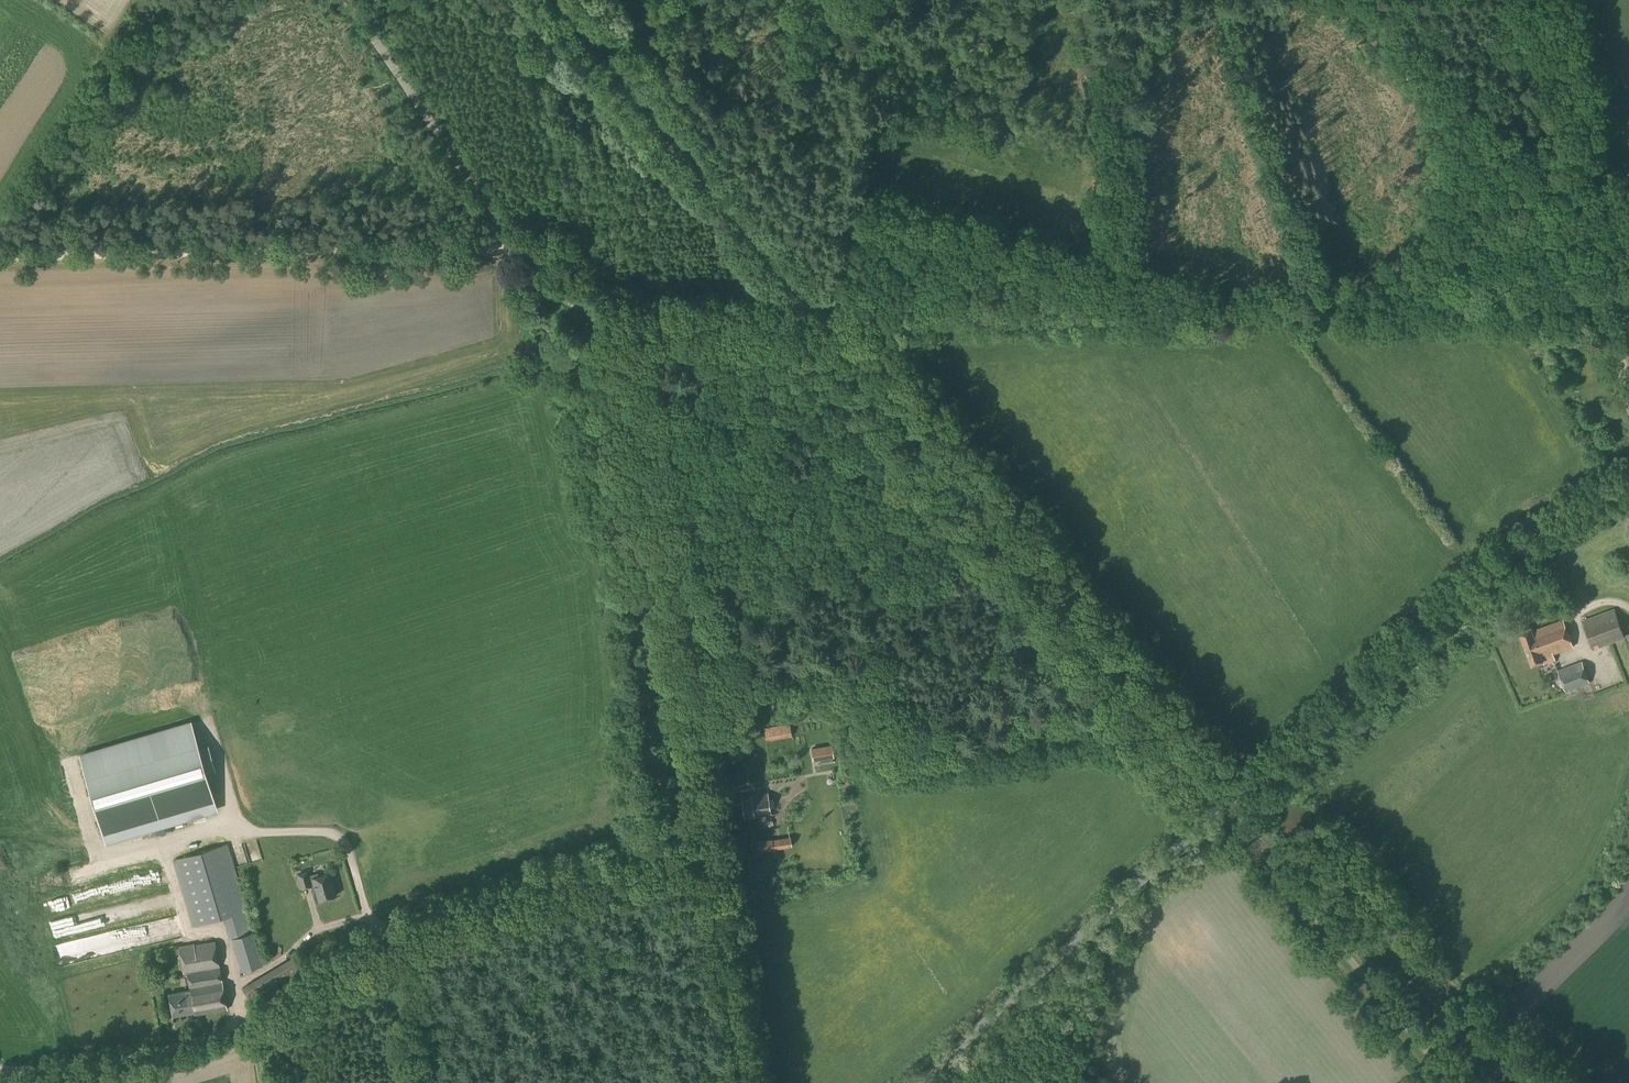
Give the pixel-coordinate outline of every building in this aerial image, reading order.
[(1593,649),(1625,638),(1614,609),(1583,620),(1593,649)] [(1572,647),(1563,620),(1532,631),(1531,628),(1519,632),(1532,665),(1543,661),(1542,658),(1572,647)] [(978,670),(988,670),(988,657),(978,657),(978,670)] [(1566,693),(1590,683),(1582,661),(1557,671),(1566,693)] [(199,747),(191,720),(79,753),(106,844),(218,811),(207,774),(216,771),(208,744),(199,747)] [(766,741),(792,736),(789,723),(763,728),(766,741)] [(834,757),(832,744),(811,748),(813,761),(834,757)] [(771,814),(767,793),(751,795),(741,796),(745,819),(754,817),(754,816),(771,814)] [(806,815),(809,803),(800,801),(798,813),(806,815)] [(1269,824),(1269,820),(1266,816),(1262,816),(1259,819),(1258,823),(1261,826),(1265,827),(1268,830),(1271,827),(1269,824)] [(774,849),(792,846),(790,836),(772,839),(774,849)] [(757,853),(774,850),(772,839),(755,842),(757,853)] [(263,965),(228,844),(173,860),(193,925),(222,917),(229,939),(231,938),(241,971),(263,965)] [(253,855),(256,865),(267,863),(264,852),(253,855)] [(309,879),(307,871),(298,874),(302,888),(314,885),(319,900),(337,895),(330,873),(309,879)] [(227,1009),(214,942),(194,946),(193,944),(179,947),(184,974),(188,973),(191,990),(169,994),(173,1016),(195,1012),(195,1015),(227,1009)] [(251,1002),(301,971),(307,968),(298,955),(293,958),(243,989),(251,1002)]
